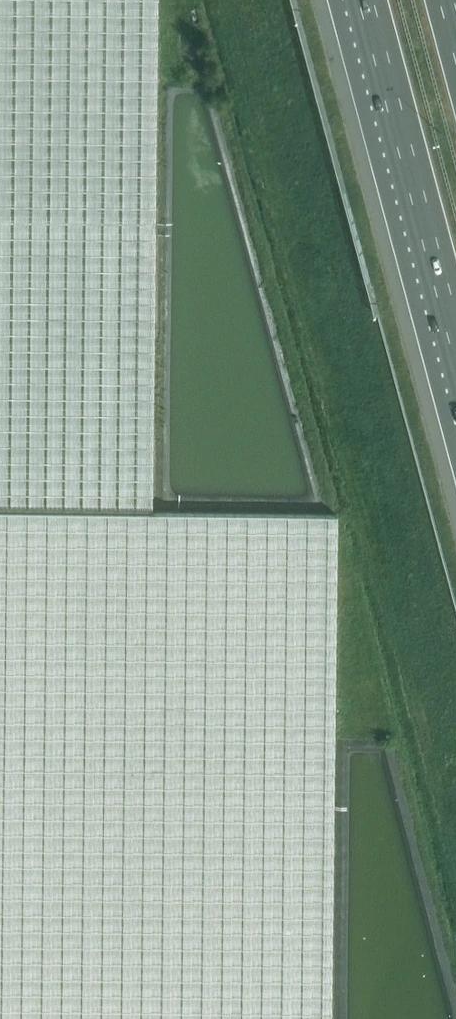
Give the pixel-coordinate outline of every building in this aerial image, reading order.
[(155,223),(157,81),(158,0),(0,0),(0,221),(155,223)] [(151,512),(155,242),(155,223),(0,221),(0,509),(151,512)] [(151,512),(0,509),(0,1018),(329,1018),(333,740),(335,514),(328,514),(151,512)]
